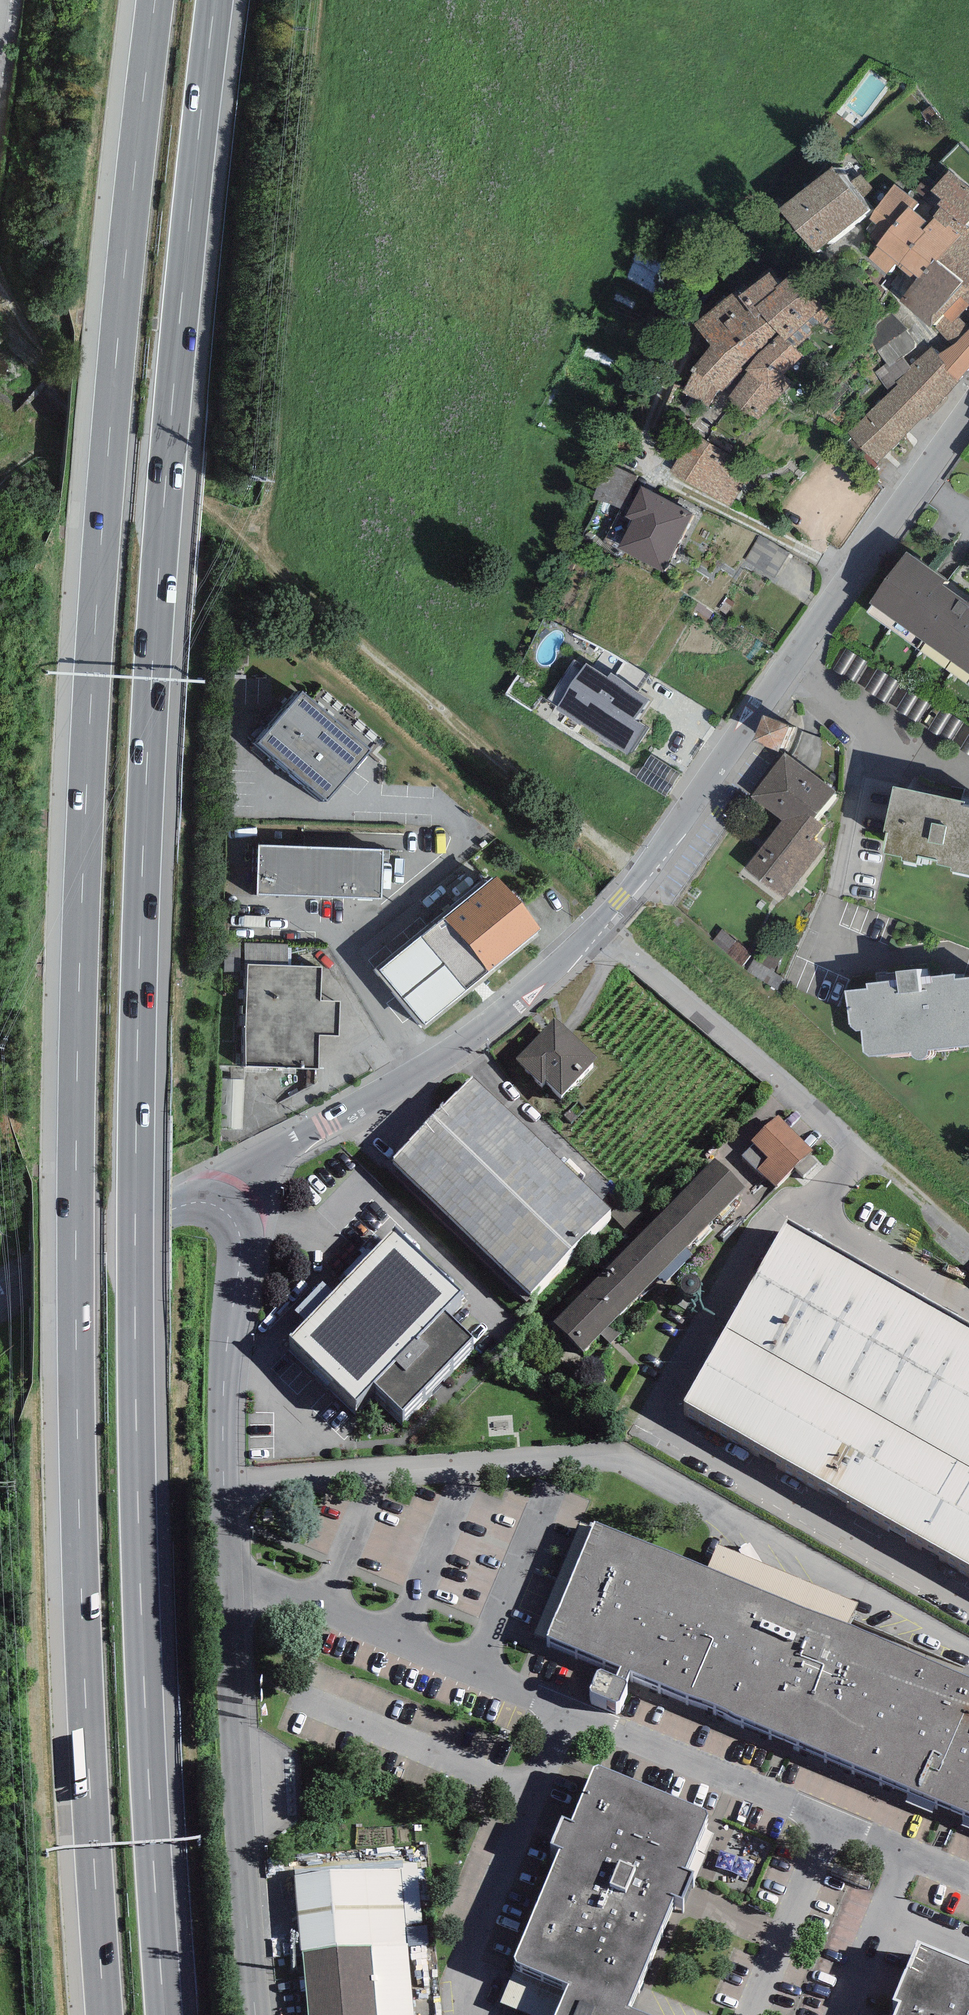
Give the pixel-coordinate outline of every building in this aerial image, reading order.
[(833,166),(778,210),(814,254),(868,210),(833,166)] [(960,235),(968,226),(966,224),(968,221),(968,189),(949,171),(931,190),(941,200),(938,204),(941,207),(932,216),(933,217),(945,228),(948,225),(960,235)] [(917,202),(894,184),(869,219),(886,233),(876,246),(877,248),(868,257),(887,274),(895,264),(897,265),(926,232),(923,229),(929,223),(911,209),(917,202)] [(933,217),(929,223),(923,229),(926,232),(897,265),(910,277),(913,273),(917,277),(934,259),(936,262),(960,235),(948,225),(945,228),(933,217)] [(968,226),(960,235),(936,262),(962,281),(952,292),(960,297),(968,305),(968,227),(968,226)] [(936,262),(934,259),(917,277),(899,301),(930,328),(933,325),(960,297),(952,292),(962,281),(936,262)] [(732,293),(694,323),(712,346),(692,368),(682,392),(708,406),(718,390),(758,419),(792,386),(782,376),(804,358),(796,347),(832,318),(794,272),(778,284),(769,271),(735,298),(732,293)] [(960,297),(944,315),(950,322),(958,315),(968,306),(968,305),(960,297)] [(916,345),(891,312),(875,325),(871,342),(887,363),(874,372),(889,390),(896,383),(912,368),(909,366),(902,356),(916,345)] [(958,315),(950,322),(944,315),(933,325),(951,346),(942,352),(938,355),(960,382),(962,376),(968,368),(968,327),(958,315)] [(938,355),(930,346),(909,366),(912,368),(896,383),(928,415),(960,382),(938,355)] [(879,464),(928,415),(896,383),(889,390),(847,433),(879,464)] [(750,466),(688,435),(668,475),(730,506),(750,466)] [(636,476),(601,462),(592,499),(622,508),(636,476)] [(694,513),(641,486),(625,516),(632,519),(618,548),(664,571),(694,513)] [(905,551),(869,602),(968,673),(968,596),(905,551)] [(608,677),(587,663),(556,708),(627,757),(647,728),(636,720),(650,700),(610,673),(608,677)] [(371,750),(302,692),(259,743),(328,801),(371,750)] [(788,726),(762,715),(752,741),(778,752),(788,726)] [(836,791),(784,752),(751,796),(783,821),(795,804),(814,819),(836,791)] [(680,773),(651,756),(636,779),(665,797),(680,773)] [(893,786),(893,788),(883,832),(888,833),(884,853),(902,857),(901,861),(916,864),(918,855),(938,860),(937,864),(951,867),(950,871),(968,875),(968,874),(968,807),(964,806),(965,802),(893,786)] [(824,826),(814,819),(795,804),(783,821),(745,869),(784,899),(824,847),(814,839),(824,826)] [(383,850),(258,845),(257,894),(381,899),(383,850)] [(541,929),(496,875),(488,883),(484,879),(374,969),(424,1029),(427,1026),(539,934),(537,932),(541,929)] [(241,943),(223,942),(223,972),(241,972),(241,943)] [(248,964),(287,965),(288,944),(245,943),(245,964),(248,964)] [(287,965),(248,964),(245,1067),(319,1069),(320,1036),(339,1036),(340,1001),(321,1001),(322,967),(287,965)] [(865,984),(867,989),(845,990),(850,1025),(856,1031),(861,1031),(862,1052),(869,1056),(911,1051),(912,1056),(916,1059),(920,1059),(924,1058),(927,1056),(928,1055),(929,1051),(968,1046),(968,978),(954,979),(954,974),(918,977),(918,968),(895,971),(896,980),(865,984)] [(556,1017),(516,1058),(542,1083),(545,1080),(562,1095),(598,1057),(556,1017)] [(610,1210),(471,1076),(391,1159),(531,1293),(610,1210)] [(778,1115),(751,1141),(754,1143),(742,1154),(774,1186),(795,1166),(803,1175),(818,1161),(809,1153),(812,1150),(778,1115)] [(715,1158),(553,1321),(583,1351),(745,1187),(715,1158)] [(787,1218),(684,1400),(968,1563),(968,1323),(787,1218)] [(460,1291),(393,1228),(333,1291),(305,1320),(290,1336),(357,1400),(374,1382),(404,1410),(473,1337),(444,1309),(460,1291)] [(305,1320),(333,1291),(323,1281),(295,1310),(305,1320)] [(622,1666),(617,1676),(599,1668),(589,1689),(617,1702),(627,1681),(625,1681),(630,1669),(968,1808),(968,1673),(847,1624),(708,1565),(592,1518),(544,1634),(622,1666)] [(717,1544),(708,1565),(847,1624),(856,1603),(717,1544)] [(708,1810),(595,1764),(572,1820),(562,1816),(551,1843),(560,1846),(514,1959),(569,1981),(629,2006),(675,1894),(682,1897),(693,1871),(684,1867),(708,1810)] [(401,1867),(295,1875),(301,1951),(407,1943),(401,1867)] [(915,1940),(892,1997),(899,2000),(893,2014),(968,2014),(968,1962),(915,1940)] [(301,1951),(307,2014),(414,2014),(408,1943),(407,1943),(301,1951)] [(629,2006),(569,1981),(555,2014),(651,2014),(629,2006)]
